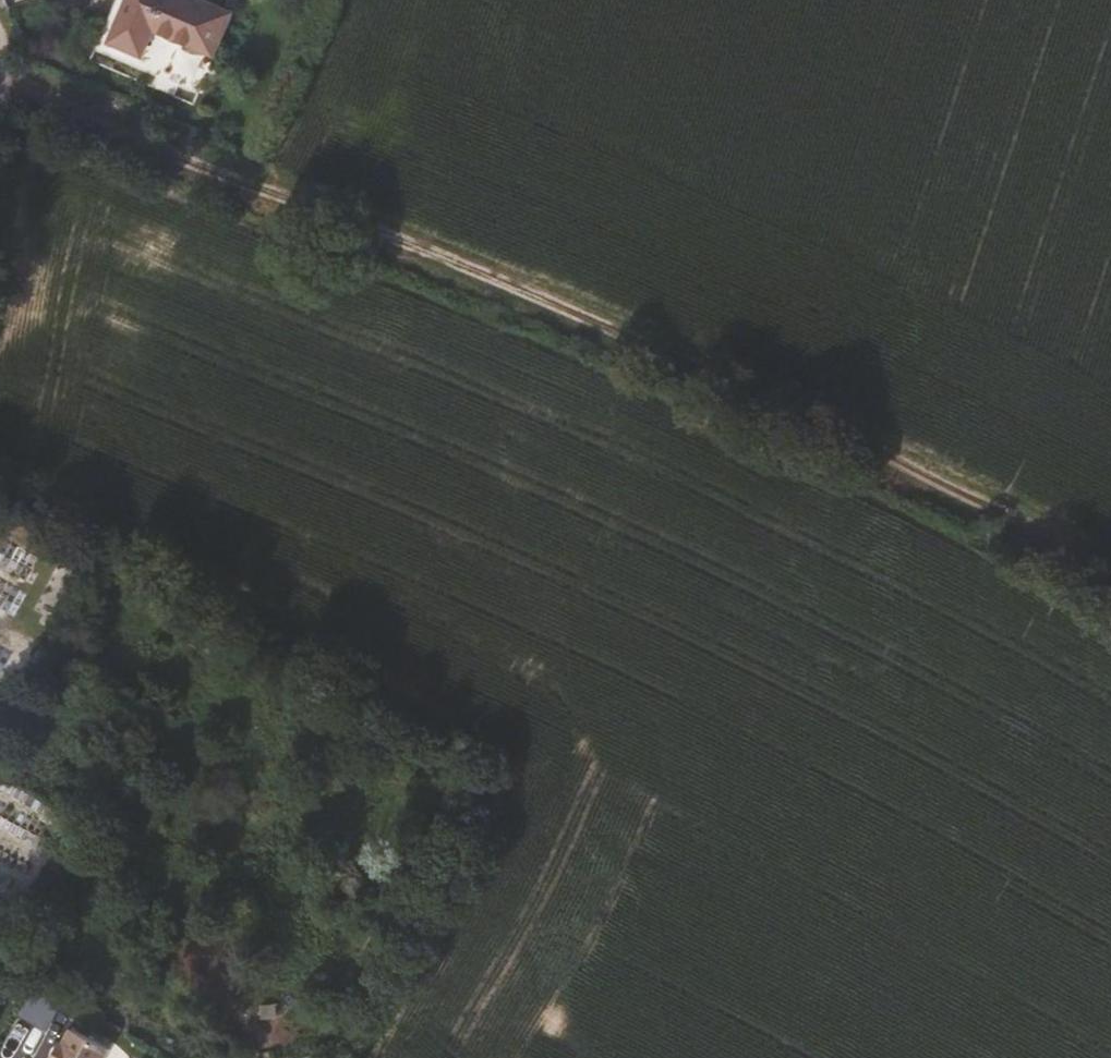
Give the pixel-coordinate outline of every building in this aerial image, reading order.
[(214,63),(235,20),(189,0),(128,0),(107,47),(137,60),(149,33),(214,63)] [(115,1042),(77,1022),(67,1041),(64,1039),(54,1057),(106,1057),(115,1042)]
